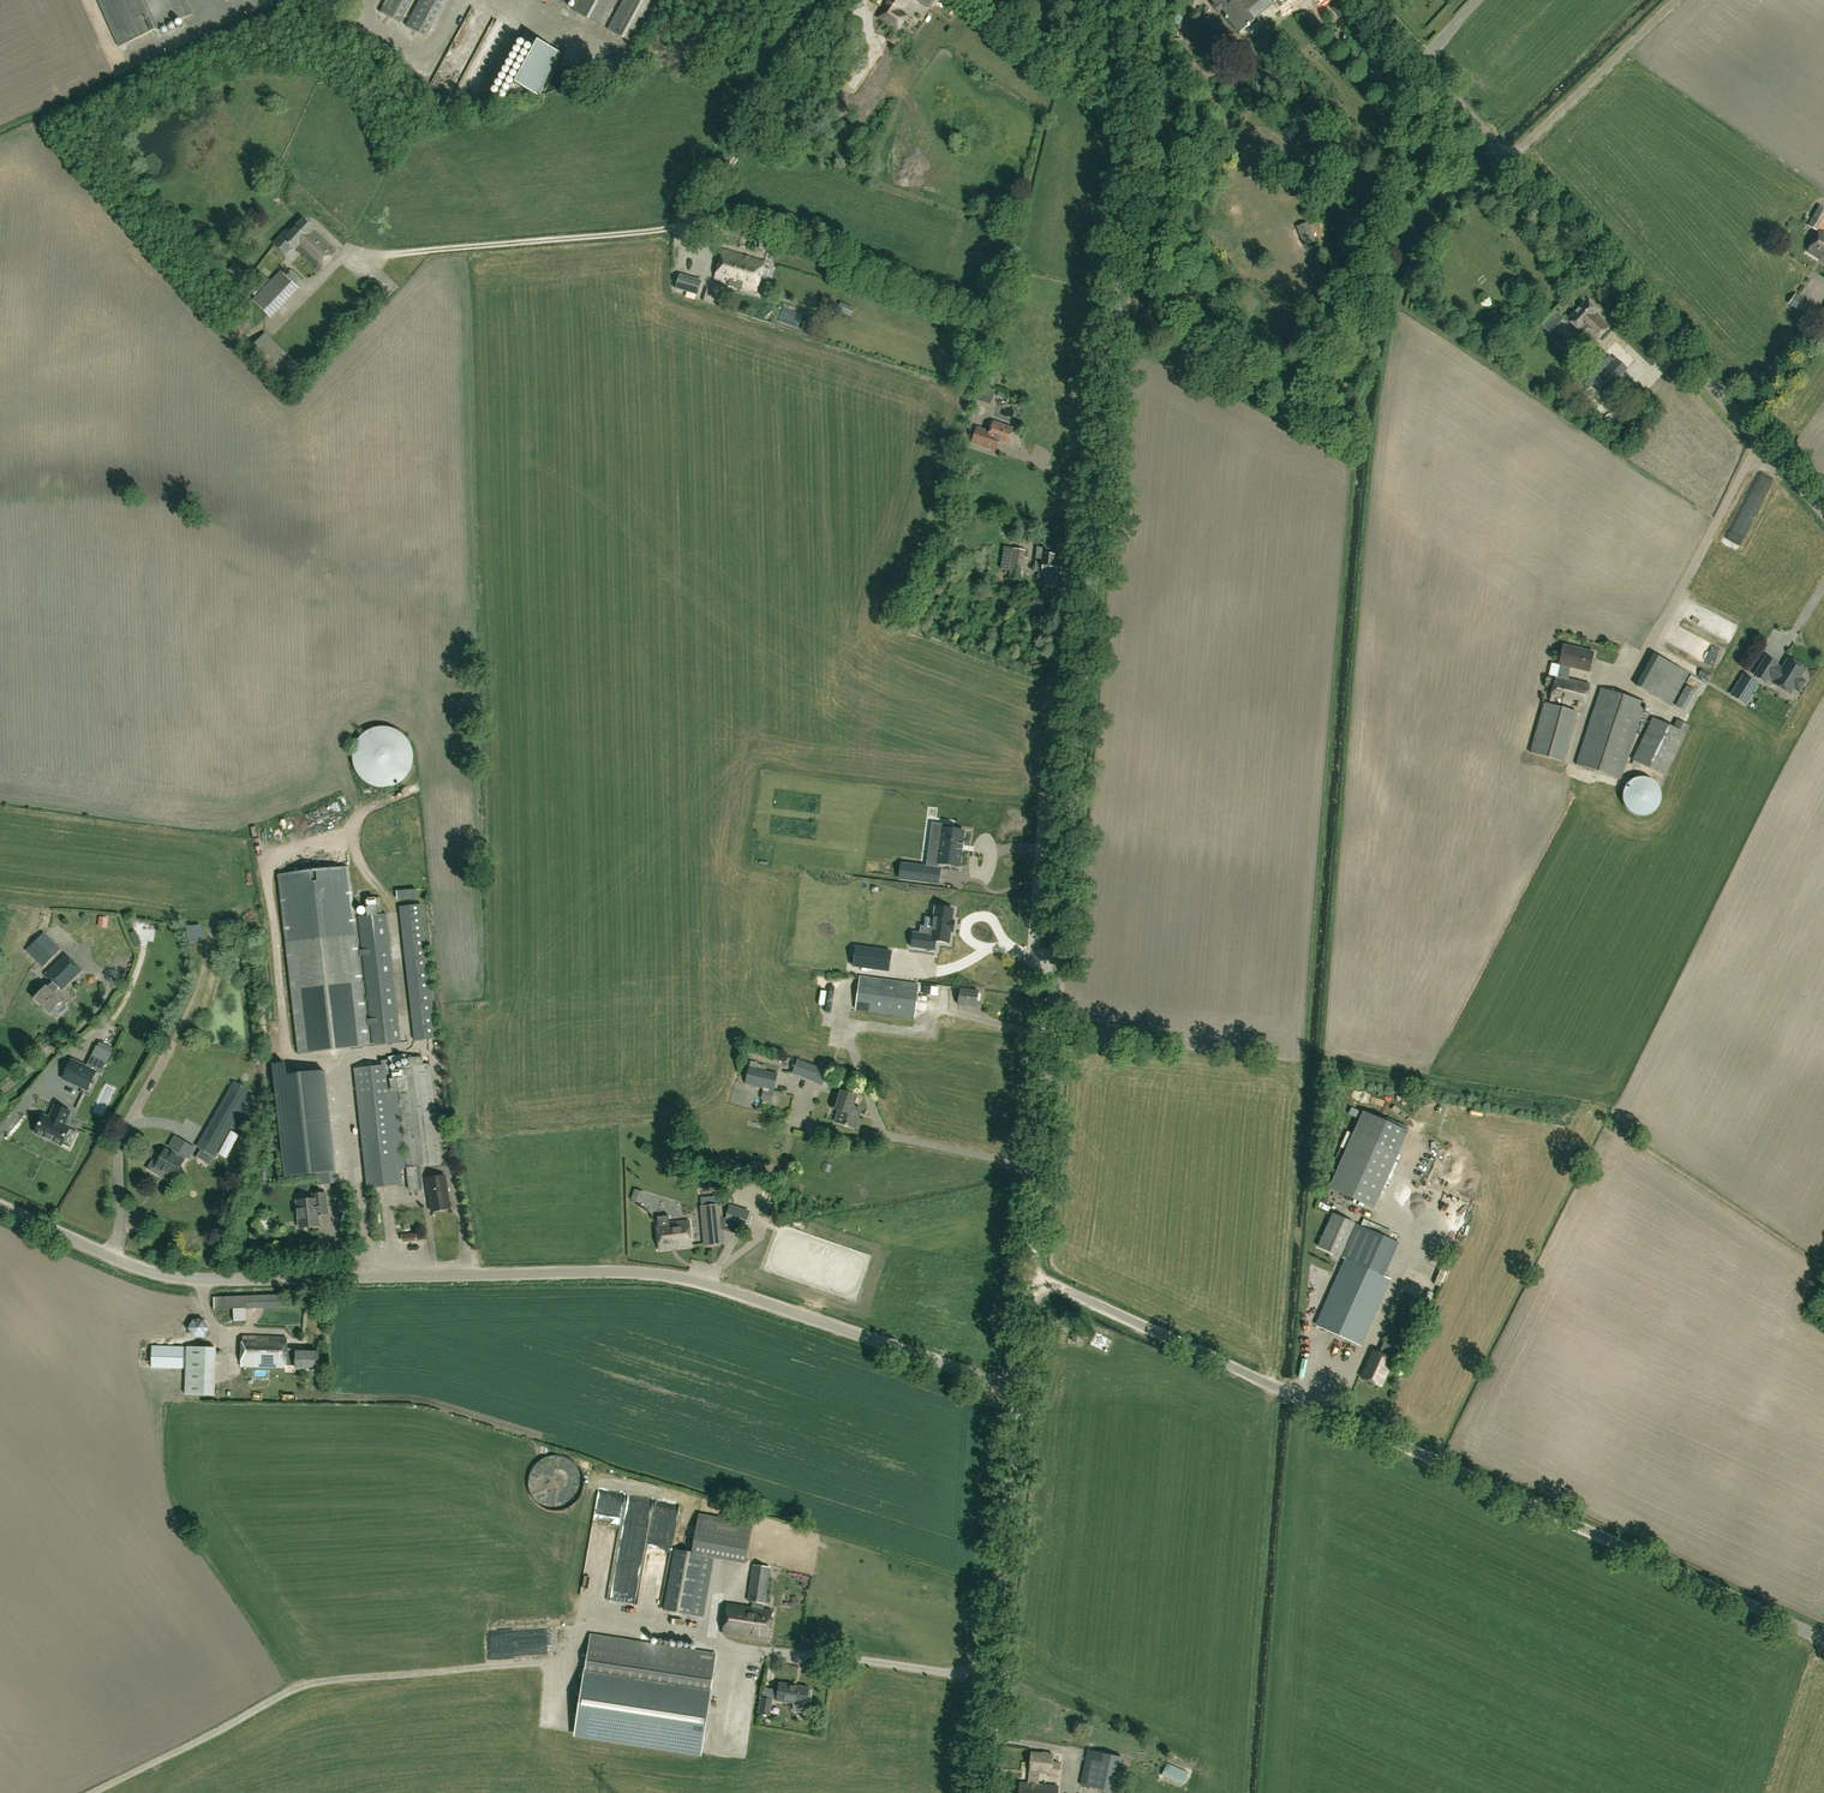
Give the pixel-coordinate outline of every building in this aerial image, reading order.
[(119,46),(124,44),(124,45),(192,14),(186,0),(98,0),(119,46)] [(381,13),(400,23),(413,0),(387,0),(381,13)] [(447,0),(421,0),(407,27),(426,38),(447,0)] [(573,12),(602,27),(616,0),(580,0),(573,12)] [(608,31),(637,46),(662,0),(625,0),(608,31)] [(878,18),(890,25),(890,24),(899,29),(903,22),(891,15),(895,9),(898,11),(905,0),(889,0),(878,18)] [(969,2),(967,0),(952,0),(950,2),(960,11),(969,2)] [(1214,4),(1211,7),(1216,13),(1220,10),(1224,16),(1223,16),(1225,18),(1226,17),(1239,33),(1254,20),(1250,15),(1256,10),(1260,14),(1260,13),(1249,0),(1234,0),(1232,1),(1231,0),(1211,0),(1214,4)] [(1258,23),(1254,28),(1254,27),(1244,37),(1250,42),(1263,28),(1258,23)] [(538,96),(560,54),(537,41),(515,84),(538,96)] [(458,59),(441,79),(452,89),(469,69),(458,59)] [(1819,206),(1808,226),(1819,233),(1808,252),(1823,262),(1823,209),(1819,206)] [(337,252),(313,230),(314,229),(303,219),(290,234),(286,231),(274,244),(286,255),(293,247),(295,250),(296,248),(320,271),(337,252)] [(1307,224),(1296,228),(1304,245),(1314,241),(1307,224)] [(716,279),(757,291),(765,263),(724,250),(716,279)] [(295,286),(281,272),(253,301),(268,315),(295,286)] [(701,281),(680,275),(676,288),(697,294),(701,281)] [(1796,295),(1790,303),(1802,312),(1807,304),(1796,295)] [(1581,329),(1590,336),(1596,342),(1610,326),(1596,313),(1597,311),(1586,300),(1568,320),(1580,331),(1581,329)] [(1616,358),(1615,360),(1605,351),(1588,371),(1587,370),(1579,379),(1588,387),(1593,381),(1605,392),(1627,368),(1616,358)] [(993,422),(989,432),(977,428),(972,444),(994,451),(997,442),(1008,446),(1014,428),(993,422)] [(1023,580),(1027,551),(1009,548),(1006,570),(1005,578),(1023,580)] [(1038,552),(1036,570),(1040,571),(1039,577),(1047,578),(1047,584),(1058,585),(1059,573),(1061,573),(1063,563),(1055,562),(1056,555),(1038,552)] [(1557,677),(1551,701),(1585,709),(1591,684),(1568,679),(1571,668),(1590,672),(1594,653),(1564,645),(1559,665),(1560,665),(1557,678),(1557,677)] [(1768,660),(1757,678),(1768,685),(1771,680),(1777,684),(1775,686),(1791,696),(1795,691),(1800,695),(1807,684),(1802,680),(1807,672),(1790,662),(1784,672),(1778,668),(1779,667),(1768,660)] [(1746,678),(1733,697),(1746,705),(1759,686),(1746,678)] [(1689,710),(1701,688),(1689,682),(1677,703),(1689,710)] [(1622,779),(1646,703),(1602,688),(1577,764),(1622,779)] [(1564,762),(1578,712),(1548,704),(1544,703),(1531,753),(1534,754),(1564,762)] [(1634,760),(1666,775),(1690,726),(1678,720),(1674,727),(1653,718),(1634,760)] [(356,753),(355,762),(356,770),(360,778),(366,784),(373,789),(381,791),(390,791),(398,788),(405,783),(411,777),(414,769),(415,760),(414,752),(410,744),(404,738),(397,733),(389,731),(380,731),(372,734),(365,739),(359,745),(356,753)] [(1637,778),(1635,779),(1632,780),(1631,780),(1629,782),(1628,783),(1626,786),(1625,789),(1623,795),(1623,798),(1624,802),(1625,805),(1627,808),(1630,811),(1637,814),(1640,815),(1643,815),(1646,815),(1649,814),(1652,812),(1655,811),(1657,809),(1659,807),(1660,804),(1661,801),(1662,797),(1662,793),(1661,790),(1660,788),(1659,786),(1657,784),(1655,782),(1653,780),(1651,779),(1648,778),(1645,777),(1642,777),(1640,777),(1637,778)] [(935,827),(934,841),(940,842),(938,864),(939,864),(959,866),(961,851),(962,844),(964,831),(953,830),(935,827)] [(901,864),(899,878),(928,882),(930,867),(927,867),(901,864)] [(369,1046),(357,935),(349,867),(278,875),(299,1054),(369,1046)] [(377,892),(367,893),(368,900),(377,900),(377,892)] [(363,897),(355,900),(358,908),(366,905),(363,897)] [(378,910),(378,901),(368,901),(368,910),(378,910)] [(437,1038),(422,904),(399,907),(415,1040),(437,1038)] [(913,932),(911,947),(934,950),(936,941),(949,943),(950,932),(953,932),(954,921),(952,920),(953,910),(936,907),(934,919),(931,935),(919,933),(913,932)] [(402,1042),(387,913),(358,917),(373,1045),(402,1042)] [(43,968),(62,949),(44,933),(26,951),(43,968)] [(856,947),(853,966),(889,971),(891,952),(856,947)] [(54,984),(60,989),(63,992),(82,971),(66,955),(46,976),(54,984)] [(861,976),(856,1009),(914,1018),(919,984),(861,976)] [(55,995),(60,989),(54,984),(49,989),(46,986),(34,999),(51,1014),(63,1001),(55,995)] [(962,989),(960,1006),(978,1008),(980,991),(971,990),(965,989),(962,989)] [(828,1072),(799,1059),(793,1074),(822,1085),(828,1072)] [(63,1078),(87,1090),(96,1071),(71,1060),(63,1078)] [(430,1064),(423,1065),(396,1068),(397,1070),(390,1071),(390,1066),(356,1069),(368,1188),(402,1184),(400,1169),(408,1168),(410,1190),(423,1189),(421,1166),(441,1164),(430,1064)] [(778,1073),(750,1067),(745,1084),(773,1091),(778,1073)] [(326,1076),(316,1079),(318,1085),(328,1082),(326,1076)] [(252,1092),(237,1084),(200,1149),(201,1150),(197,1157),(210,1164),(214,1157),(252,1092)] [(283,1091),(281,1099),(290,1101),(291,1093),(283,1091)] [(836,1098),(835,1100),(832,1108),(839,1110),(835,1122),(856,1128),(862,1109),(853,1106),(857,1095),(842,1091),(840,1099),(836,1098)] [(69,1111),(55,1105),(51,1115),(52,1116),(50,1119),(43,1116),(35,1133),(45,1137),(45,1138),(52,1141),(52,1140),(62,1144),(69,1128),(63,1125),(69,1111)] [(1374,1208),(1397,1153),(1407,1131),(1363,1112),(1354,1134),(1330,1188),(1374,1208)] [(291,1145),(298,1144),(296,1133),(289,1134),(291,1145)] [(175,1177),(184,1161),(183,1160),(185,1157),(189,1160),(195,1150),(174,1138),(168,1148),(174,1152),(173,1154),(166,1150),(162,1158),(156,1155),(149,1169),(160,1175),(161,1173),(166,1175),(167,1172),(175,1177)] [(451,1208),(446,1176),(427,1179),(432,1211),(451,1208)] [(635,1199),(646,1201),(648,1189),(637,1187),(635,1199)] [(300,1228),(320,1226),(319,1214),(329,1213),(326,1193),(313,1194),(313,1199),(297,1201),(300,1228)] [(720,1206),(719,1198),(703,1197),(704,1207),(703,1207),(707,1245),(724,1243),(720,1206)] [(1461,1215),(1465,1208),(1457,1204),(1453,1211),(1461,1215)] [(749,1212),(730,1207),(727,1219),(746,1224),(749,1212)] [(1341,1256),(1355,1223),(1334,1213),(1319,1246),(1341,1256)] [(1453,1230),(1460,1217),(1452,1213),(1446,1227),(1453,1230)] [(659,1250),(692,1246),(690,1220),(657,1224),(659,1250)] [(1347,1259),(1317,1325),(1361,1344),(1391,1279),(1384,1275),(1399,1242),(1358,1224),(1343,1258),(1347,1259)] [(246,1296),(213,1297),(215,1309),(234,1308),(235,1321),(246,1320),(246,1308),(281,1308),(282,1295),(246,1296)] [(194,1338),(204,1338),(210,1329),(204,1319),(194,1319),(189,1329),(194,1338)] [(1084,1333),(1077,1332),(1075,1342),(1083,1343),(1084,1333)] [(1407,1338),(1398,1333),(1395,1342),(1403,1345),(1407,1338)] [(287,1367),(287,1361),(297,1361),(296,1368),(319,1368),(320,1352),(305,1352),(305,1349),(297,1349),(297,1355),(287,1355),(287,1338),(243,1337),(242,1367),(287,1367)] [(215,1340),(187,1339),(187,1387),(215,1388),(215,1340)] [(1340,1343),(1335,1347),(1343,1357),(1348,1353),(1340,1343)] [(183,1370),(183,1349),(152,1349),(152,1370),(183,1370)] [(1375,1351),(1363,1378),(1381,1386),(1393,1359),(1375,1351)] [(699,1515),(692,1552),(715,1556),(746,1562),(753,1524),(699,1515)] [(715,1556),(692,1552),(675,1549),(664,1609),(704,1616),(715,1556)] [(770,1567),(754,1565),(749,1601),(754,1601),(753,1607),(728,1604),(723,1633),(768,1640),(772,1610),(761,1609),(762,1603),(765,1603),(770,1567)] [(591,1634),(583,1685),(575,1734),(701,1754),(717,1654),(591,1634)] [(811,1689),(808,1688),(809,1687),(780,1683),(777,1700),(794,1703),(793,1711),(804,1712),(805,1704),(806,1704),(807,1695),(810,1696),(811,1689)] [(562,1696),(549,1694),(546,1716),(559,1718),(562,1696)] [(773,1699),(762,1697),(760,1714),(770,1715),(773,1699)] [(1115,1792),(1123,1757),(1089,1749),(1081,1785),(1115,1792)] [(1061,1764),(1053,1763),(1054,1756),(1032,1754),(1030,1776),(1040,1777),(1040,1773),(1051,1774),(1051,1776),(1060,1777),(1061,1764)] [(1184,1785),(1189,1773),(1168,1763),(1162,1776),(1184,1785)] [(1040,1777),(1030,1776),(1029,1784),(1021,1784),(1020,1792),(1058,1792),(1059,1787),(1039,1785),(1040,1777)]
